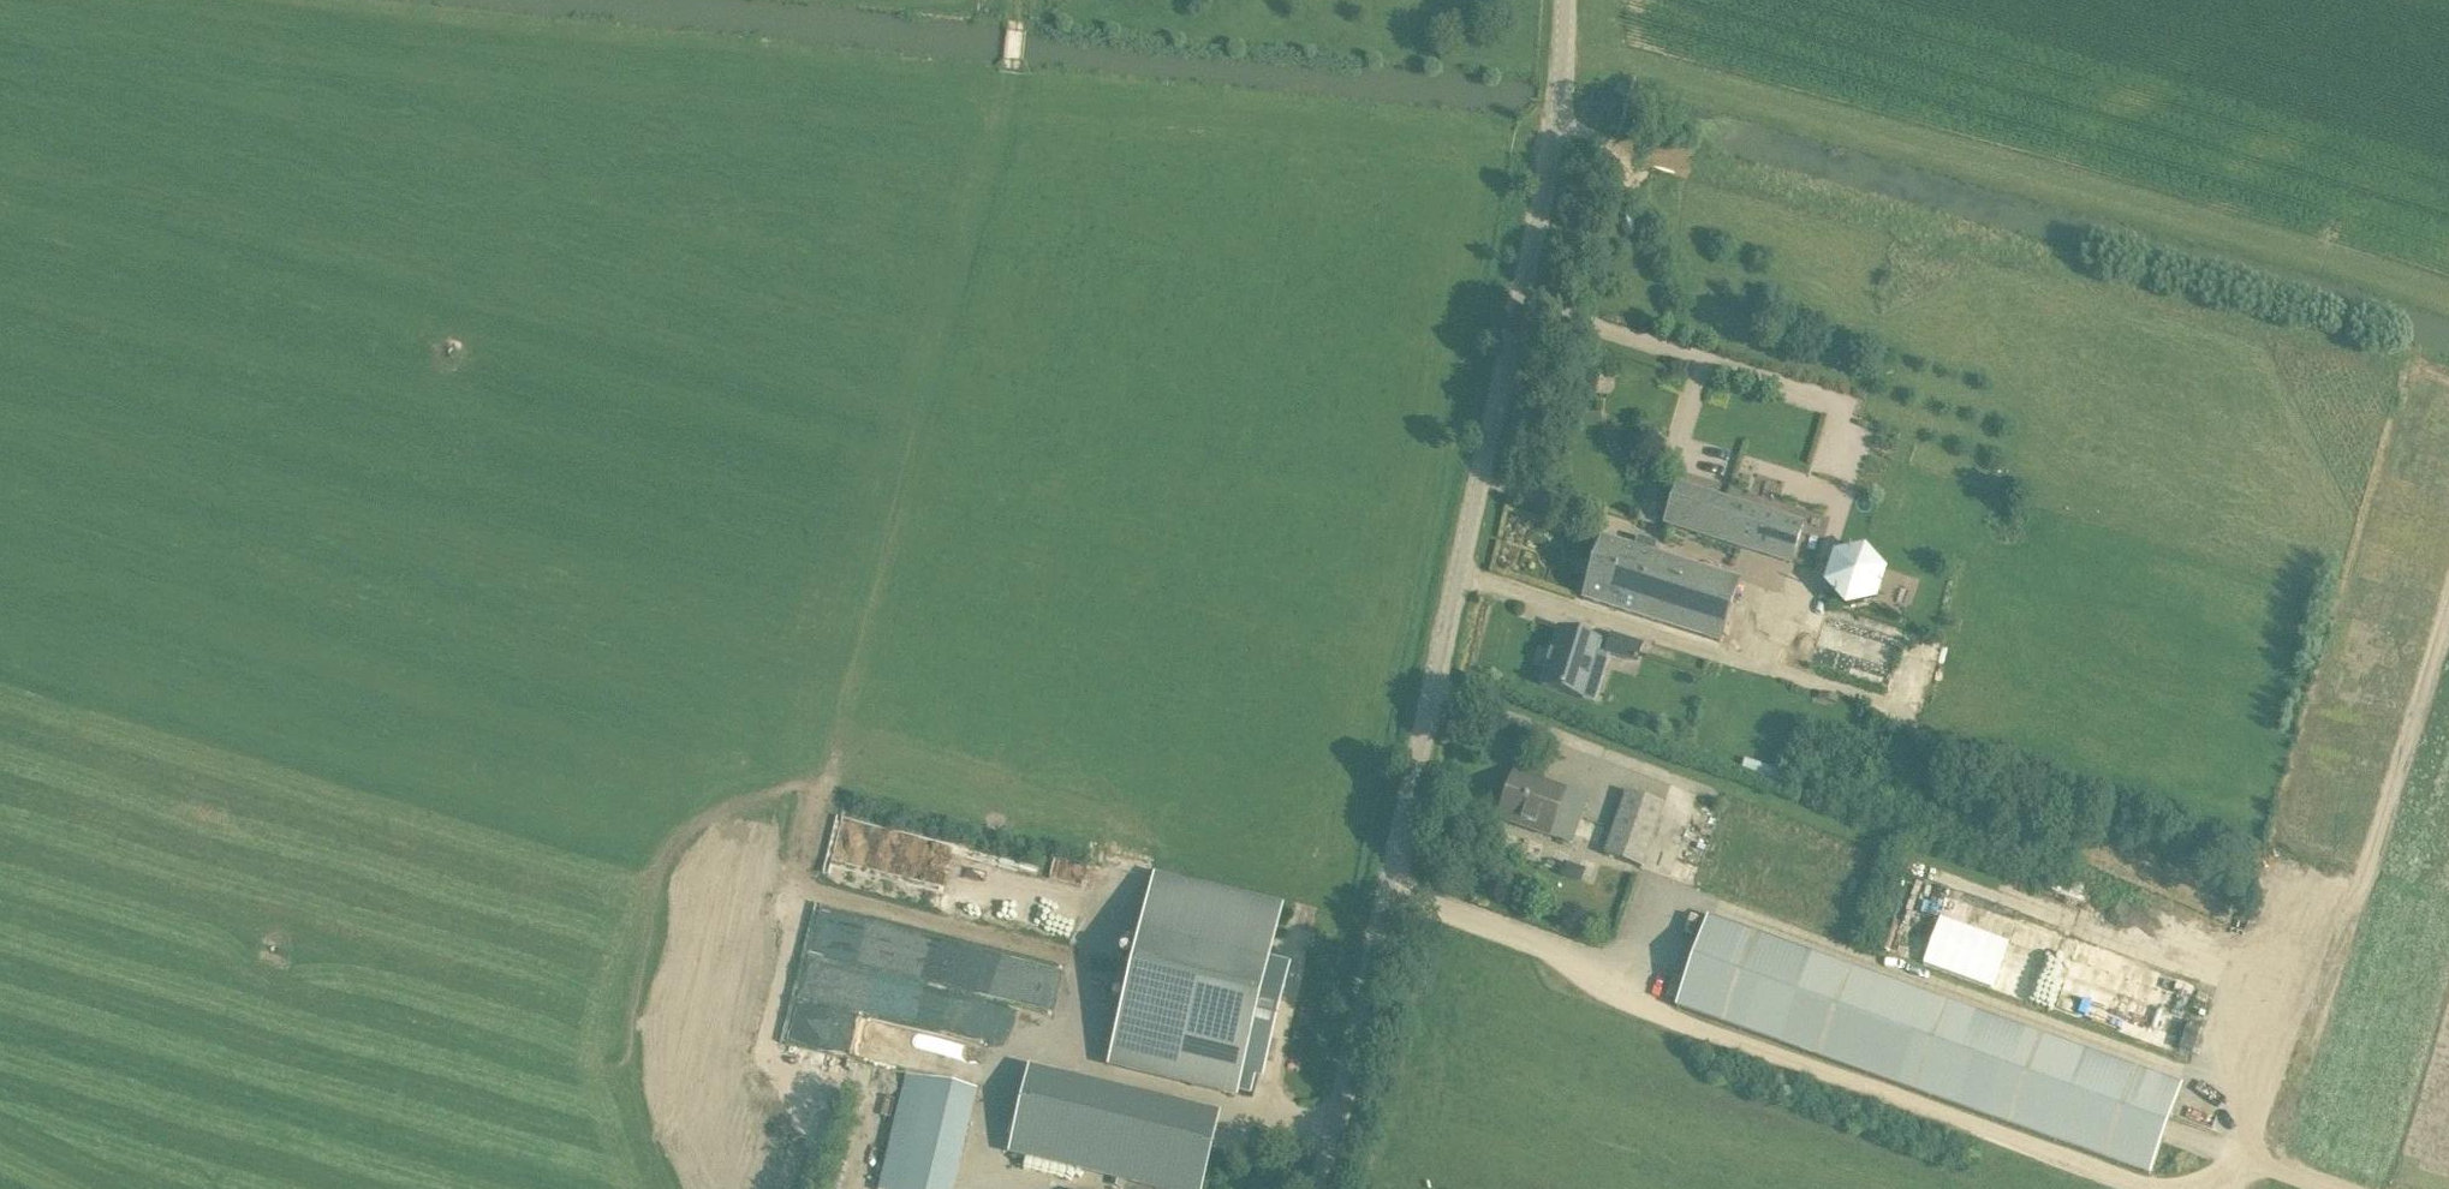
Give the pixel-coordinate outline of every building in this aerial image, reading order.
[(1803,524),(1677,485),(1665,525),(1790,564),(1803,524)] [(1638,539),(1635,549),(1602,538),(1583,599),(1719,642),(1738,581),(1652,554),(1655,545),(1638,539)] [(1864,549),(1835,556),(1825,584),(1845,607),(1875,600),(1885,571),(1864,549)] [(1581,697),(1598,641),(1558,629),(1541,685),(1581,697)] [(1814,634),(1804,665),(1824,671),(1834,640),(1814,634)] [(1635,660),(1640,644),(1610,635),(1605,651),(1635,660)] [(1513,775),(1499,815),(1552,834),(1550,838),(1572,846),(1589,798),(1568,790),(1568,789),(1547,782),(1545,786),(1513,775)] [(1662,805),(1625,793),(1603,857),(1640,869),(1662,805)] [(913,850),(905,889),(933,894),(941,856),(913,850)] [(1109,1063),(1236,1093),(1280,909),(1153,878),(1109,1063)] [(812,950),(803,997),(895,1015),(903,970),(862,962),(866,940),(883,943),(885,935),(870,932),(872,919),(826,910),(820,943),(831,945),(829,953),(812,950)] [(2147,1176),(2179,1087),(1707,919),(1676,1008),(2147,1176)] [(1301,1041),(1302,1034),(1293,1032),(1292,1039),(1301,1041)] [(1166,1188),(1200,1188),(1218,1116),(1030,1071),(1010,1152),(1166,1188)] [(928,1079),(906,1074),(878,1188),(951,1188),(975,1090),(928,1079)]
